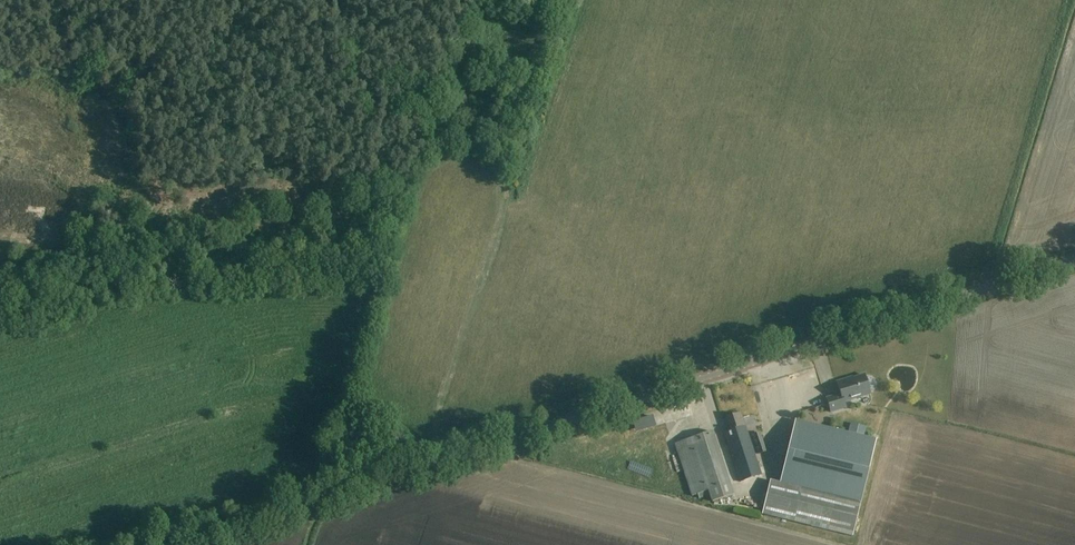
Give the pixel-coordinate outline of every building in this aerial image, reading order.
[(844,402),(870,393),(864,375),(853,379),(852,377),(837,382),(841,394),(826,398),(831,413),(846,408),(844,402)] [(670,409),(673,421),(696,416),(694,404),(670,409)] [(727,440),(740,481),(761,474),(741,413),(725,418),(730,431),(727,432),(729,440),(727,440)] [(851,536),(875,439),(797,420),(781,483),(770,480),(762,514),(851,536)] [(692,496),(698,494),(699,499),(710,496),(712,503),(734,495),(713,432),(675,444),(692,496)] [(766,452),(760,432),(753,435),(759,454),(766,452)]
